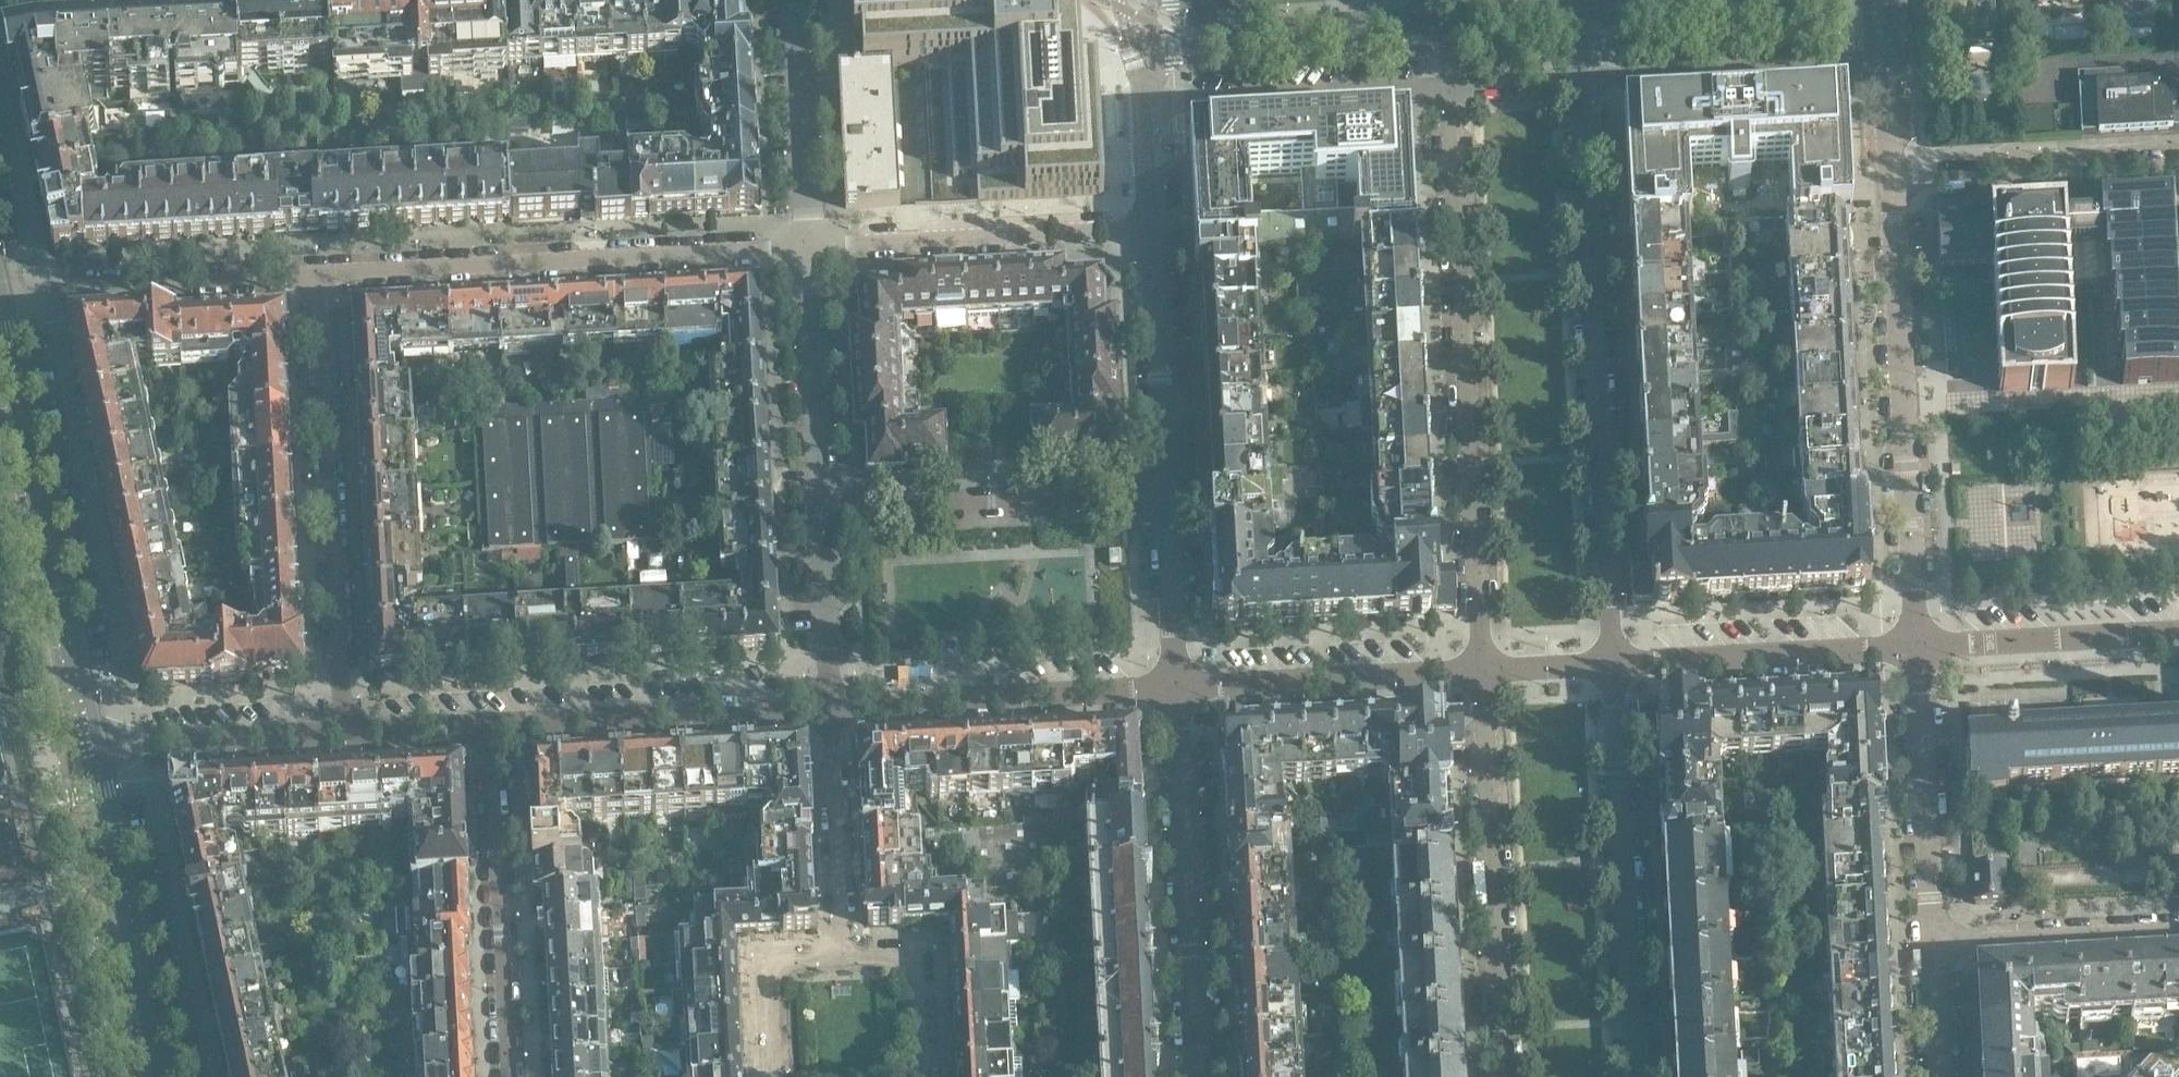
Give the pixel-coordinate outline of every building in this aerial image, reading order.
[(572,0),(552,0),(538,1),(542,65),(575,63),(572,0)] [(606,0),(572,0),(575,63),(610,61),(606,0)] [(641,0),(606,0),(610,61),(644,59),(641,0)] [(677,0),(641,0),(644,59),(677,57),(680,55),(679,50),(677,0)] [(710,0),(677,0),(679,50),(695,50),(705,59),(706,59),(713,58),(710,0)] [(748,0),(710,0),(713,58),(706,59),(706,71),(751,69),(748,0)] [(854,68),(923,64),(931,204),(1100,195),(1092,47),(1040,0),(850,0),(854,68)] [(1993,0),(1948,0),(1951,53),(1996,51),(1993,0)] [(542,65),(538,1),(504,3),(504,2),(503,2),(506,67),(542,65)] [(443,95),(442,74),(506,70),(506,67),(503,2),(478,4),(478,10),(330,18),(329,18),(332,66),(334,96),(403,93),(403,98),(443,95)] [(332,66),(329,18),(237,23),(236,23),(239,71),(332,66)] [(216,87),(240,86),(239,71),(236,23),(34,34),(5,40),(12,70),(15,69),(33,150),(84,139),(90,138),(79,85),(106,84),(107,92),(127,91),(127,96),(216,91),(216,87)] [(900,206),(893,68),(838,71),(846,209),(900,206)] [(753,104),(751,69),(706,71),(704,71),(700,75),(701,88),(696,89),(693,93),(694,107),(753,104)] [(2154,85),(2154,70),(2077,74),(2081,135),(2178,130),(2178,84),(2154,85)] [(508,103),(507,89),(497,89),(498,104),(508,103)] [(1850,215),(1845,119),(1843,98),(1717,104),(1625,110),(1631,227),(1632,230),(1634,230),(1683,227),(1684,228),(1691,227),(1688,171),(1728,168),(1730,193),(1749,192),(1748,167),(1789,165),(1791,210),(1792,213),(1792,221),(1841,218),(1843,218),(1843,217),(1849,216),(1849,215),(1850,215)] [(755,135),(753,104),(694,107),(695,121),(700,125),(701,132),(704,138),(710,137),(755,135)] [(1415,241),(1415,240),(1416,240),(1413,231),(1415,231),(1409,121),(1190,133),(1196,240),(1196,243),(1197,243),(1197,253),(1253,250),(1357,243),(1362,242),(1412,240),(1412,241),(1415,241)] [(759,213),(755,135),(710,137),(711,156),(714,156),(723,166),(726,214),(728,214),(759,213)] [(88,160),(84,139),(33,150),(39,180),(92,170),(98,168),(96,159),(88,160)] [(726,214),(723,166),(714,156),(711,156),(708,157),(704,161),(692,161),(694,218),(728,216),(728,214),(726,214)] [(694,218),(692,161),(690,160),(659,161),(662,219),(694,218)] [(632,220),(630,174),(601,175),(600,161),(579,162),(579,170),(509,173),(512,219),(513,219),(580,216),(581,222),(593,221),(596,221),(596,222),(632,220)] [(662,219),(659,161),(629,163),(630,174),(632,220),(649,219),(649,220),(662,219)] [(512,219),(509,173),(509,165),(477,166),(479,221),(511,220),(511,219),(512,219)] [(479,221),(477,166),(445,168),(448,223),(479,221)] [(448,223),(445,168),(414,169),(417,225),(448,223)] [(417,225),(414,169),(383,171),(385,227),(417,225)] [(99,200),(92,170),(39,180),(46,212),(99,200)] [(385,227),(383,171),(351,172),(354,229),(385,227)] [(354,229),(351,172),(320,174),(320,173),(322,231),(354,229)] [(322,231),(320,173),(286,175),(287,180),(268,181),(267,181),(270,234),(289,232),(289,230),(304,229),(305,232),(322,231)] [(270,234),(267,181),(268,181),(268,176),(236,178),(238,235),(270,234)] [(238,235),(236,178),(204,180),(207,237),(238,235)] [(207,237),(204,180),(172,182),(175,239),(207,237)] [(175,239),(172,182),(141,183),(143,241),(175,239)] [(143,241),(141,183),(139,184),(139,189),(121,190),(121,193),(111,194),(107,199),(109,243),(143,241)] [(109,243),(107,199),(99,200),(46,212),(55,254),(78,253),(78,250),(84,250),(83,244),(109,243)] [(1938,224),(1940,268),(1942,268),(1942,267),(1993,264),(1993,281),(1999,377),(1999,391),(1999,392),(2030,390),(2030,391),(2044,391),(2044,390),(2073,388),(2073,373),(2068,291),(2071,290),(2071,298),(2073,298),(2077,298),(2080,297),(2083,297),(2084,312),(2088,386),(2123,384),(2123,385),(2178,382),(2178,203),(2171,203),(2098,207),(2060,209),(2060,210),(2059,210),(2046,211),(1991,214),(1991,221),(1940,224),(1939,223),(1938,224)] [(1845,247),(1844,229),(1844,228),(1843,228),(1841,228),(1841,218),(1792,221),(1785,221),(1786,233),(1792,233),(1793,253),(1843,250),(1843,249),(1844,249),(1845,248),(1845,247)] [(1685,259),(1683,227),(1634,230),(1632,230),(1633,255),(1634,255),(1634,262),(1685,259)] [(1413,262),(1412,241),(1412,240),(1362,242),(1364,274),(1416,271),(1416,265),(1416,262),(1413,262)] [(1261,279),(1260,265),(1254,265),(1253,250),(1197,253),(1199,282),(1261,279)] [(1846,281),(1845,260),(1846,259),(1845,258),(1843,259),(1843,250),(1793,253),(1788,253),(1788,265),(1793,265),(1794,284),(1846,281)] [(1687,290),(1685,259),(1634,262),(1634,266),(1634,269),(1635,290),(1635,294),(1638,293),(1687,290)] [(1065,310),(1063,277),(1062,266),(1028,268),(1032,332),(1051,331),(1064,317),(1064,310),(1065,310)] [(1032,332),(1028,268),(996,270),(1000,334),(1023,332),(1032,332)] [(1000,334),(996,270),(964,272),(968,335),(1000,334)] [(1415,301),(1414,280),(1417,280),(1417,277),(1416,277),(1416,271),(1364,274),(1366,305),(1418,303),(1418,301),(1415,301)] [(968,335),(964,272),(931,274),(935,337),(942,337),(968,335)] [(935,337),(931,274),(897,276),(898,286),(900,319),(901,319),(901,327),(916,338),(935,337)] [(1103,316),(1102,290),(1104,289),(1105,288),(1106,287),(1107,285),(1107,284),(1108,283),(1108,281),(1107,280),(1107,279),(1106,278),(1105,277),(1104,276),(1103,276),(1102,275),(1100,275),(1063,277),(1065,310),(1064,310),(1064,317),(1103,316)] [(1256,312),(1255,297),(1262,296),(1261,279),(1199,282),(1200,315),(1256,312)] [(1847,300),(1846,281),(1794,284),(1795,304),(1791,304),(1792,317),(1848,313),(1848,312),(1849,312),(1849,311),(1848,311),(1846,307),(1846,302),(1848,302),(1848,301),(1847,300)] [(900,319),(898,286),(861,288),(859,289),(858,290),(857,291),(856,292),(856,293),(856,294),(856,295),(856,296),(857,297),(858,298),(860,299),(861,299),(863,329),(901,327),(901,319),(900,319)] [(762,370),(760,323),(758,290),(758,289),(757,288),(756,288),(755,288),(719,290),(719,289),(717,289),(718,307),(716,308),(717,340),(731,339),(732,355),(724,355),(725,372),(762,370)] [(717,340),(716,308),(718,307),(717,289),(702,290),(702,291),(663,293),(665,343),(717,340)] [(1689,322),(1687,290),(1638,293),(1635,294),(1637,318),(1637,325),(1689,322)] [(665,343),(663,293),(626,295),(626,294),(611,295),(601,295),(601,296),(566,298),(564,298),(563,298),(563,299),(550,299),(549,299),(548,299),(547,299),(511,301),(511,300),(500,301),(503,352),(569,348),(665,343)] [(503,352),(500,301),(487,302),(450,304),(453,354),(503,352)] [(1417,325),(1415,304),(1418,304),(1418,303),(1366,305),(1368,337),(1419,334),(1419,329),(1419,328),(1419,325),(1417,325)] [(453,354),(450,304),(410,307),(410,306),(398,307),(399,325),(401,325),(402,357),(453,354)] [(402,357),(401,325),(399,325),(398,307),(393,307),(393,308),(357,310),(356,310),(355,311),(355,312),(359,391),(398,389),(397,373),(390,373),(389,358),(402,357)] [(285,346),(284,320),(285,320),(284,312),(275,313),(275,315),(250,316),(249,314),(243,315),(234,315),(232,315),(234,358),(241,357),(243,356),(250,361),(287,359),(286,347),(285,346)] [(1262,343),(1261,327),(1257,327),(1256,312),(1200,315),(1202,347),(1262,343)] [(1850,344),(1849,323),(1849,322),(1848,322),(1847,322),(1846,316),(1848,313),(1792,317),(1793,328),(1798,328),(1799,346),(1850,344)] [(183,366),(180,320),(179,314),(147,316),(149,358),(149,359),(154,367),(183,366)] [(234,358),(232,315),(227,315),(227,317),(180,320),(183,366),(230,364),(234,358)] [(149,358),(147,316),(110,318),(112,363),(125,361),(133,366),(138,359),(149,358)] [(1115,350),(1114,324),(1113,316),(1103,316),(1064,317),(1051,331),(1051,343),(1052,353),(1115,350)] [(112,363),(110,318),(67,320),(67,321),(76,361),(75,361),(77,370),(112,363)] [(1691,354),(1689,322),(1637,325),(1638,329),(1637,329),(1637,332),(1640,332),(1641,354),(1638,354),(1638,357),(1641,357),(1691,354)] [(917,354),(916,338),(901,327),(863,329),(852,330),(854,365),(918,361),(917,354)] [(1419,364),(1418,343),(1420,343),(1420,340),(1419,340),(1419,334),(1368,337),(1370,369),(1421,366),(1421,364),(1419,364)] [(1260,375),(1259,359),(1263,359),(1262,343),(1202,347),(1204,378),(1260,375)] [(1851,363),(1850,344),(1799,346),(1801,367),(1795,367),(1795,378),(1852,375),(1852,374),(1851,374),(1849,370),(1849,365),(1851,365),(1852,364),(1851,363)] [(1117,382),(1115,350),(1052,353),(1054,386),(1117,382)] [(1746,381),(1744,351),(1721,352),(1722,382),(1746,381)] [(1693,384),(1691,354),(1641,357),(1642,378),(1640,378),(1640,381),(1641,387),(1693,384)] [(286,413),(283,369),(287,369),(287,359),(250,361),(246,366),(246,371),(243,374),(243,378),(238,383),(239,397),(235,397),(233,401),(233,416),(286,413)] [(141,389),(139,379),(136,379),(133,366),(125,361),(112,363),(77,370),(77,371),(78,371),(82,391),(82,392),(84,402),(84,401),(141,389)] [(919,381),(918,374),(918,361),(854,365),(856,397),(919,394),(919,381)] [(1420,389),(1419,368),(1422,367),(1421,366),(1370,369),(1372,400),(1423,398),(1422,392),(1423,392),(1423,388),(1420,389)] [(768,469),(764,406),(762,370),(725,372),(714,372),(719,471),(768,469)] [(1266,406),(1265,390),(1261,390),(1260,375),(1204,378),(1206,409),(1266,406)] [(1853,406),(1852,386),(1853,385),(1852,385),(1850,385),(1850,380),(1852,376),(1852,375),(1795,378),(1796,392),(1802,392),(1803,409),(1853,406)] [(1119,415),(1117,382),(1054,386),(1054,393),(1054,401),(1072,418),(1108,416),(1119,415)] [(1695,416),(1693,384),(1641,387),(1641,392),(1640,393),(1641,396),(1643,396),(1644,417),(1642,417),(1642,418),(1695,416)] [(148,421),(145,406),(149,401),(147,394),(141,389),(84,401),(89,422),(88,422),(91,432),(148,421)] [(414,487),(411,439),(408,389),(398,389),(359,391),(365,490),(414,487)] [(438,395),(435,395),(436,401),(444,400),(453,400),(453,389),(444,389),(444,394),(438,395)] [(570,407),(569,392),(553,393),(554,408),(570,407)] [(680,404),(680,394),(668,395),(668,404),(680,404)] [(906,427),(920,410),(919,394),(856,397),(858,429),(869,429),(906,427)] [(661,535),(671,535),(670,513),(660,514),(655,436),(665,436),(664,414),(654,415),(653,405),(631,406),(630,396),(608,397),(609,408),(517,413),(517,403),(495,404),(495,414),(461,416),(462,446),(474,446),(478,524),(467,525),(468,546),(480,546),(480,556),(502,554),(503,565),(524,564),(524,553),(559,551),(563,603),(567,610),(516,613),(519,661),(634,655),(631,607),(580,609),(586,602),(583,550),(617,548),(617,559),(639,558),(639,547),(661,546),(661,535)] [(1423,428),(1421,407),(1424,407),(1424,403),(1423,403),(1423,398),(1372,400),(1374,432),(1425,429),(1425,428),(1423,428)] [(456,416),(456,406),(445,406),(445,416),(456,416)] [(1264,439),(1263,422),(1267,421),(1266,406),(1206,409),(1208,442),(1264,439)] [(1854,426),(1853,406),(1803,409),(1804,429),(1798,430),(1798,440),(1855,437),(1853,433),(1852,428),(1854,428),(1855,427),(1854,426)] [(289,468),(286,413),(233,416),(237,471),(289,468)] [(1110,448),(1108,416),(1072,418),(1072,422),(1073,431),(1075,431),(1076,456),(1078,456),(1079,461),(1110,459),(1112,459),(1113,459),(1114,458),(1115,457),(1115,456),(1116,454),(1116,452),(1115,451),(1114,450),(1114,449),(1113,449),(1112,448),(1111,448),(1110,448)] [(1696,447),(1695,416),(1642,418),(1642,420),(1644,420),(1645,441),(1643,441),(1643,444),(1644,444),(1644,450),(1696,447)] [(1076,456),(1075,431),(1073,431),(1072,422),(1059,422),(1059,418),(1034,419),(1033,419),(1033,420),(1031,421),(1030,422),(1029,424),(1029,425),(1029,427),(1029,428),(1030,430),(1031,431),(1032,431),(1034,432),(1035,432),(1037,458),(1076,456)] [(154,451),(151,438),(155,434),(154,425),(148,423),(148,421),(91,432),(96,453),(95,453),(97,463),(98,463),(154,451)] [(944,463),(942,438),(944,438),(946,437),(947,436),(949,435),(949,434),(949,433),(949,431),(949,430),(949,429),(948,427),(947,426),(946,425),(944,425),(943,424),(919,426),(919,430),(906,430),(907,442),(905,443),(906,466),(944,463)] [(906,466),(905,443),(907,442),(906,430),(906,427),(869,429),(870,461),(869,462),(868,462),(867,463),(866,464),(866,465),(865,466),(865,468),(866,470),(867,471),(869,472),(870,472),(903,471),(903,466),(906,466)] [(1424,452),(1423,431),(1425,431),(1425,429),(1374,432),(1376,464),(1426,461),(1426,455),(1427,455),(1426,452),(1424,452)] [(1857,469),(1856,449),(1856,448),(1853,448),(1853,443),(1855,439),(1856,439),(1856,437),(1855,437),(1798,440),(1799,455),(1805,454),(1806,471),(1857,469)] [(1269,470),(1268,453),(1265,453),(1264,439),(1208,442),(1209,473),(1269,470)] [(1698,480),(1696,447),(1644,450),(1644,456),(1644,459),(1647,459),(1648,480),(1645,480),(1645,483),(1648,483),(1698,480)] [(161,482),(158,468),(162,464),(160,457),(155,454),(154,451),(98,463),(102,484),(104,494),(104,493),(161,482)] [(1426,491),(1425,470),(1427,470),(1427,467),(1426,461),(1376,464),(1377,496),(1429,493),(1429,491),(1426,491)] [(292,522),(289,468),(237,471),(240,525),(292,522)] [(773,569),(770,506),(768,469),(719,471),(725,572),(735,571),(773,569)] [(1858,489),(1857,469),(1806,471),(1807,492),(1801,493),(1802,506),(1865,504),(1865,500),(1857,501),(1856,490),(1858,490),(1859,489),(1858,489)] [(1267,502),(1266,485),(1269,484),(1269,470),(1209,473),(1211,505),(1267,502)] [(1757,508),(1755,477),(1741,478),(1743,509),(1757,508)] [(1704,513),(1702,480),(1698,480),(1648,483),(1649,501),(1647,501),(1647,505),(1648,517),(1644,521),(1645,537),(1692,535),(1695,534),(1699,528),(1698,513),(1704,513)] [(167,513),(165,500),(168,496),(166,487),(162,485),(161,482),(104,493),(109,514),(108,514),(110,524),(111,524),(167,513)] [(419,588),(416,537),(414,487),(365,490),(370,591),(410,589),(419,588)] [(1431,529),(1430,516),(1430,513),(1427,513),(1426,494),(1429,494),(1429,493),(1377,496),(1376,496),(1378,534),(1383,533),(1384,547),(1386,549),(1391,549),(1436,547),(1435,532),(1431,529)] [(1339,529),(1337,498),(1323,499),(1325,530),(1339,529)] [(1273,534),(1272,517),(1268,517),(1267,502),(1211,505),(1213,537),(1270,534),(1273,534)] [(1866,532),(1865,518),(1866,518),(1865,504),(1802,506),(1802,520),(1808,524),(1814,524),(1815,536),(1819,540),(1811,546),(1822,556),(1868,553),(1867,532),(1866,532)] [(1757,516),(1757,508),(1743,509),(1743,516),(1757,516)] [(1775,515),(1774,508),(1761,508),(1762,516),(1775,515)] [(1740,517),(1740,509),(1726,510),(1726,517),(1740,517)] [(174,544),(171,529),(174,525),(173,517),(168,515),(167,513),(111,524),(115,545),(117,555),(174,544)] [(295,576),(293,538),(292,522),(240,525),(241,544),(245,545),(247,565),(250,565),(251,579),(253,579),(295,576)] [(1354,537),(1354,528),(1342,529),(1343,538),(1354,537)] [(1339,538),(1339,529),(1325,530),(1325,539),(1339,538)] [(1322,539),(1321,531),(1310,531),(1310,540),(1322,539)] [(1272,567),(1270,534),(1213,537),(1216,589),(1265,586),(1269,582),(1268,570),(1272,567)] [(1692,602),(1689,553),(1692,550),(1692,535),(1645,537),(1645,550),(1649,552),(1650,565),(1651,576),(1651,577),(1652,589),(1651,589),(1651,590),(1652,590),(1652,601),(1652,604),(1692,602)] [(1804,596),(1801,554),(1801,548),(1796,545),(1782,546),(1781,541),(1745,543),(1748,599),(1804,596)] [(1748,599),(1745,543),(1709,545),(1706,549),(1692,550),(1689,553),(1692,602),(1748,599)] [(180,575),(177,559),(181,556),(179,547),(174,545),(174,544),(117,555),(122,575),(121,576),(123,585),(124,585),(124,586),(180,575)] [(677,556),(677,545),(661,546),(662,557),(677,556)] [(688,556),(688,545),(677,545),(677,556),(688,556)] [(1870,585),(1868,553),(1822,556),(1811,546),(1801,554),(1804,596),(1861,593),(1864,589),(1872,588),(1872,585),(1870,585)] [(1434,587),(1433,576),(1434,576),(1433,564),(1437,561),(1436,547),(1391,549),(1392,565),(1397,569),(1399,618),(1413,617),(1413,618),(1434,617),(1435,617),(1436,616),(1436,613),(1435,613),(1435,602),(1435,601),(1434,589),(1434,587)] [(1122,566),(1121,552),(1109,552),(1110,567),(1122,566)] [(465,567),(465,557),(455,557),(455,568),(465,567)] [(1399,618),(1397,569),(1392,565),(1374,566),(1374,562),(1340,564),(1343,621),(1399,618)] [(1343,621),(1340,564),(1304,566),(1301,569),(1289,570),(1285,575),(1285,581),(1288,624),(1343,621)] [(777,645),(775,606),(773,569),(735,571),(736,586),(744,586),(745,600),(731,601),(733,635),(736,635),(737,649),(775,647),(776,647),(777,646),(777,645)] [(187,605),(184,592),(187,588),(186,580),(181,578),(180,575),(124,586),(128,606),(130,616),(187,605)] [(298,629),(295,576),(253,579),(254,600),(256,600),(258,618),(260,618),(260,625),(266,631),(298,629)] [(1288,624),(1285,581),(1269,582),(1265,586),(1216,589),(1217,620),(1215,620),(1215,623),(1224,623),(1224,624),(1227,627),(1288,624)] [(419,651),(417,618),(404,619),(403,604),(411,603),(410,589),(370,591),(374,667),(375,667),(375,668),(376,669),(377,669),(418,667),(417,651),(419,651)] [(598,603),(597,592),(588,592),(588,604),(598,603)] [(733,635),(731,601),(682,604),(685,652),(737,649),(736,635),(733,635)] [(685,652),(682,604),(631,607),(634,655),(685,652)] [(192,630),(190,620),(194,617),(192,609),(187,607),(187,605),(130,616),(135,637),(134,637),(136,647),(137,647),(190,636),(192,630)] [(519,661),(516,613),(468,615),(471,664),(519,661)] [(471,664),(468,615),(417,618),(419,651),(417,651),(418,667),(471,664)] [(304,674),(302,629),(298,629),(266,631),(262,637),(251,638),(252,675),(295,673),(295,675),(304,674)] [(253,681),(252,675),(251,638),(246,635),(246,634),(219,635),(219,640),(221,683),(253,681)] [(179,685),(177,648),(193,647),(196,642),(190,636),(137,647),(145,686),(146,687),(179,685)] [(221,683),(219,640),(196,642),(193,647),(177,648),(179,685),(221,683)] [(1878,739),(1877,702),(1876,696),(1875,695),(1871,695),(1868,692),(1830,694),(1832,741),(1878,739)] [(1832,741),(1830,694),(1799,696),(1802,749),(1802,753),(1814,752),(1817,748),(1827,747),(1832,741)] [(1802,749),(1799,696),(1767,698),(1770,751),(1770,755),(1784,754),(1784,750),(1802,749)] [(1770,751),(1767,698),(1737,699),(1740,753),(1740,757),(1753,756),(1753,752),(1770,751)] [(1740,753),(1737,699),(1706,701),(1709,749),(1721,761),(1729,753),(1740,753)] [(1709,749),(1706,701),(1659,704),(1658,704),(1658,705),(1661,752),(1709,749)] [(1443,755),(1442,729),(1441,729),(1441,719),(1441,716),(1421,717),(1421,718),(1393,719),(1396,768),(1444,765),(1443,765),(1443,755)] [(1396,768),(1393,719),(1361,721),(1364,773),(1378,772),(1387,779),(1396,768)] [(1364,773),(1361,721),(1331,722),(1334,774),(1352,773),(1352,780),(1364,779),(1364,773)] [(1334,774),(1331,722),(1299,724),(1301,776),(1320,774),(1321,781),(1334,780),(1334,774)] [(1302,782),(1301,776),(1299,724),(1268,726),(1271,774),(1273,777),(1278,777),(1289,776),(1295,782),(1302,782)] [(1271,774),(1268,726),(1230,727),(1228,731),(1223,731),(1226,777),(1271,774)] [(2178,776),(2178,726),(2019,735),(2019,733),(2016,733),(2013,728),(2005,729),(2002,733),(2003,739),(1966,742),(1966,748),(1965,748),(1967,783),(1968,783),(1968,789),(1975,789),(1976,798),(2007,796),(2006,785),(2178,776)] [(1139,769),(1137,733),(1091,735),(1093,771),(1139,769)] [(1094,779),(1093,771),(1091,735),(1066,736),(1060,736),(1063,791),(1070,791),(1073,788),(1073,780),(1094,779)] [(1063,791),(1060,736),(1055,736),(1055,737),(1029,738),(1031,787),(1050,786),(1050,792),(1063,791)] [(1031,787),(1029,738),(1003,740),(1003,739),(998,739),(1001,795),(1010,795),(1010,788),(1031,787)] [(1001,795),(998,739),(992,740),(965,742),(968,791),(986,790),(986,796),(1001,795)] [(1880,772),(1878,739),(1832,741),(1827,747),(1828,759),(1833,759),(1833,774),(1880,772)] [(968,791),(965,742),(939,743),(934,743),(938,799),(950,798),(949,792),(968,791)] [(938,799),(934,743),(929,743),(929,744),(901,745),(903,783),(904,791),(923,790),(924,796),(927,799),(938,799)] [(903,783),(901,745),(858,748),(860,785),(903,783)] [(1714,768),(1721,761),(1709,749),(1661,752),(1661,753),(1657,759),(1658,783),(1714,780),(1714,768)] [(809,808),(806,751),(771,752),(774,810),(809,808)] [(774,810),(771,752),(741,754),(744,812),(772,810),(774,810)] [(744,812),(741,754),(710,756),(714,813),(744,812)] [(714,813),(710,756),(680,758),(683,815),(714,813)] [(683,815),(680,758),(649,759),(652,817),(683,815)] [(652,817),(649,759),(619,761),(622,818),(652,817)] [(622,818),(619,761),(589,763),(592,820),(622,818)] [(592,820),(589,763),(558,764),(561,822),(568,821),(592,820)] [(561,822),(558,764),(527,766),(531,823),(561,822)] [(1449,796),(1448,770),(1444,765),(1396,768),(1387,779),(1394,783),(1394,799),(1449,796)] [(1141,819),(1139,770),(1139,769),(1093,771),(1094,779),(1095,795),(1090,799),(1090,822),(1141,819)] [(465,814),(462,770),(412,772),(414,810),(406,818),(415,823),(423,816),(465,814)] [(414,810),(412,772),(378,774),(380,824),(381,830),(387,829),(392,825),(406,818),(414,810)] [(1882,803),(1880,772),(1833,774),(1828,775),(1828,787),(1834,787),(1835,806),(1882,803)] [(380,824),(378,774),(353,776),(353,775),(348,775),(351,831),(358,831),(362,826),(380,824)] [(1275,791),(1279,791),(1278,777),(1273,777),(1271,774),(1226,777),(1227,808),(1276,805),(1275,791)] [(351,831),(348,775),(342,776),(316,778),(319,828),(339,827),(343,831),(351,831)] [(319,828),(316,778),(290,779),(285,779),(288,834),(295,834),(299,829),(319,828)] [(288,834),(285,779),(279,779),(279,780),(252,781),(255,829),(259,831),(276,830),(280,835),(288,834)] [(1717,812),(1716,794),(1721,793),(1720,780),(1714,780),(1658,783),(1660,816),(1717,812)] [(255,829),(252,781),(221,783),(223,821),(228,828),(240,827),(249,837),(259,837),(259,831),(255,829)] [(223,821),(221,783),(172,786),(173,807),(178,831),(223,821)] [(912,832),(910,808),(905,805),(904,791),(903,783),(860,785),(863,835),(912,832)] [(1782,809),(1781,793),(1773,794),(1774,809),(1782,809)] [(1789,808),(1788,793),(1781,793),(1782,809),(1789,808)] [(1767,810),(1766,794),(1759,794),(1760,810),(1767,810)] [(1353,817),(1367,800),(1362,796),(1353,807),(1353,817)] [(1451,829),(1449,796),(1394,799),(1389,800),(1389,814),(1395,814),(1396,832),(1451,829)] [(1319,818),(1318,808),(1308,799),(1304,804),(1319,818)] [(26,880),(9,800),(0,802),(0,885),(26,880)] [(1362,816),(1372,805),(1367,800),(1353,817),(1362,816)] [(1882,803),(1835,806),(1825,806),(1825,810),(1823,812),(1823,816),(1826,819),(1826,824),(1824,824),(1822,827),(1823,840),(1880,837),(1879,825),(1880,825),(1883,823),(1882,803)] [(1319,818),(1304,804),(1299,809),(1308,819),(1319,818)] [(1278,838),(1277,819),(1282,819),(1281,805),(1276,805),(1227,808),(1229,841),(1278,838)] [(811,846),(809,808),(774,810),(772,810),(773,822),(768,822),(758,830),(760,849),(811,846)] [(1718,839),(1717,825),(1723,825),(1722,812),(1717,812),(1660,816),(1662,845),(1662,846),(1663,847),(1664,848),(1665,848),(1667,848),(1724,844),(1724,839),(1718,839)] [(467,846),(465,814),(423,816),(415,823),(416,837),(410,842),(410,849),(467,846)] [(1346,835),(1345,817),(1337,818),(1338,835),(1346,835)] [(1354,834),(1353,817),(1345,817),(1346,835),(1349,835),(1354,834)] [(1329,836),(1328,818),(1319,818),(1320,836),(1329,836)] [(1338,835),(1337,818),(1328,818),(1329,836),(1338,835)] [(1144,867),(1141,819),(1090,822),(1092,851),(1087,851),(1088,870),(1093,870),(1144,867)] [(228,852),(224,834),(228,828),(223,821),(178,831),(185,861),(228,852)] [(583,859),(582,842),(572,834),(569,834),(568,821),(561,822),(531,823),(533,862),(583,859)] [(1453,855),(1451,829),(1396,832),(1390,832),(1391,846),(1397,846),(1398,864),(1448,860),(1450,859),(1451,859),(1452,858),(1452,857),(1453,855)] [(921,872),(921,868),(919,839),(919,832),(912,832),(863,835),(865,875),(891,873),(921,872)] [(1349,835),(1346,835),(1338,835),(1338,847),(1344,846),(1349,841),(1349,835)] [(974,855),(973,843),(967,836),(961,837),(962,856),(974,855)] [(1881,870),(1880,851),(1880,837),(1823,840),(1823,852),(1821,854),(1821,866),(1824,869),(1825,873),(1881,870)] [(1284,872),(1283,853),(1289,853),(1288,838),(1278,838),(1229,841),(1231,876),(1284,872)] [(1720,874),(1719,856),(1725,855),(1724,844),(1667,848),(1669,900),(1727,897),(1726,874),(1720,874)] [(468,878),(467,846),(410,849),(411,854),(417,859),(418,881),(468,878)] [(813,878),(812,856),(811,846),(760,849),(750,850),(751,872),(758,872),(758,881),(786,879),(813,878)] [(246,874),(239,871),(237,857),(228,852),(185,861),(192,894),(244,883),(247,882),(246,874)] [(589,859),(583,859),(533,862),(534,888),(547,887),(591,885),(589,859)] [(1451,912),(1449,872),(1448,860),(1398,864),(1392,864),(1393,874),(1398,874),(1399,892),(1393,893),(1395,915),(1451,912)] [(2005,903),(2003,866),(2000,866),(1998,864),(1992,864),(1991,867),(1973,868),(1975,905),(2005,903)] [(1147,915),(1144,867),(1093,870),(1095,898),(1090,898),(1091,917),(1147,915)] [(927,915),(925,891),(927,891),(926,868),(921,868),(921,872),(891,873),(892,883),(896,883),(899,924),(925,923),(924,916),(927,915)] [(1883,903),(1881,870),(1825,873),(1825,877),(1822,879),(1822,886),(1825,888),(1827,906),(1883,903)] [(1286,906),(1285,888),(1291,888),(1290,872),(1284,872),(1231,876),(1232,889),(1234,889),(1235,909),(1286,906)] [(899,924),(896,883),(892,883),(891,873),(865,875),(868,926),(899,924)] [(470,907),(468,878),(418,881),(412,881),(413,910),(470,907)] [(816,929),(813,878),(786,879),(786,891),(780,891),(783,931),(816,929)] [(783,931),(780,891),(786,891),(786,879),(758,881),(753,881),(754,901),(755,925),(758,925),(759,932),(783,931)] [(1340,882),(1329,883),(1330,898),(1341,897),(1340,882)] [(248,930),(245,914),(241,897),(246,896),(244,883),(192,894),(190,894),(200,942),(202,941),(205,956),(257,945),(253,929),(248,930)] [(594,885),(591,885),(547,887),(548,899),(544,902),(544,912),(549,915),(549,918),(596,915),(594,885)] [(981,919),(980,890),(980,888),(927,891),(925,891),(927,915),(924,916),(925,923),(950,922),(950,921),(981,919)] [(1723,927),(1721,907),(1727,907),(1727,897),(1669,900),(1672,952),(1730,949),(1729,926),(1723,927)] [(755,925),(754,901),(696,905),(697,919),(690,920),(691,935),(734,933),(734,934),(759,932),(758,925),(755,925)] [(1885,937),(1884,918),(1883,903),(1827,906),(1828,922),(1824,925),(1825,933),(1828,935),(1829,940),(1885,937)] [(1293,939),(1292,921),(1287,921),(1286,906),(1235,909),(1237,928),(1234,928),(1235,942),(1293,939)] [(472,936),(470,907),(413,910),(415,939),(472,936)] [(645,918),(653,918),(652,907),(636,908),(636,926),(636,929),(646,929),(645,918)] [(1454,964),(1452,924),(1451,912),(1395,915),(1395,926),(1402,926),(1403,945),(1396,945),(1398,967),(1454,964)] [(598,944),(596,915),(549,918),(549,927),(545,931),(546,940),(550,943),(550,946),(598,944)] [(1149,962),(1147,915),(1091,917),(1092,938),(1097,938),(1098,965),(1149,962)] [(1004,918),(981,919),(950,921),(950,922),(951,949),(1005,946),(1004,918)] [(735,961),(734,934),(734,933),(691,935),(679,936),(680,946),(675,946),(676,964),(735,961)] [(465,963),(464,945),(471,944),(470,940),(472,940),(472,936),(415,939),(407,939),(408,967),(467,965),(467,964),(466,964),(466,963),(465,963)] [(1886,970),(1885,937),(1829,940),(1829,943),(1825,946),(1826,953),(1829,956),(1830,974),(1886,970)] [(1290,972),(1289,954),(1294,954),(1293,939),(1235,942),(1236,956),(1238,956),(1239,975),(1290,972)] [(599,972),(598,944),(550,946),(551,956),(547,959),(547,968),(552,971),(552,975),(599,972)] [(258,976),(255,960),(260,958),(257,945),(205,956),(212,986),(258,976)] [(1007,975),(1005,946),(951,949),(953,978),(1007,975)] [(1726,978),(1725,959),(1731,958),(1730,949),(1672,952),(1675,1004),(1733,1001),(1732,978),(1726,978)] [(639,970),(638,955),(631,955),(632,970),(639,970)] [(2177,959),(2127,962),(2130,1019),(2178,1017),(2178,1000),(2177,959)] [(737,989),(735,961),(676,964),(677,983),(682,982),(682,992),(737,989)] [(1152,1009),(1149,962),(1098,965),(1100,993),(1095,993),(1096,1012),(1152,1009)] [(2130,1019),(2127,962),(2077,964),(2079,1015),(2080,1022),(2130,1019)] [(1457,1016),(1455,976),(1454,964),(1398,967),(1398,978),(1405,978),(1406,994),(1399,994),(1401,1019),(1457,1016)] [(2079,1015),(2077,964),(2027,967),(2030,1018),(2032,1017),(2047,1017),(2051,1020),(2063,1020),(2063,1016),(2079,1015)] [(469,991),(467,965),(408,967),(410,994),(469,991)] [(2030,1018),(2027,967),(1978,970),(1981,1028),(2032,1026),(2032,1017),(2030,1018)] [(1888,1003),(1887,985),(1886,970),(1830,974),(1831,988),(1828,990),(1828,999),(1831,1002),(1832,1007),(1888,1003)] [(607,972),(599,972),(552,975),(552,984),(548,988),(549,997),(553,1000),(553,1003),(601,1000),(609,1000),(607,972)] [(1298,1005),(1297,988),(1291,989),(1290,972),(1239,975),(1240,994),(1238,994),(1239,1008),(1298,1005)] [(1009,1003),(1007,975),(953,978),(954,1006),(1009,1003)] [(269,1006),(266,989),(261,991),(258,976),(212,986),(218,1017),(269,1006)] [(1347,1000),(1346,977),(1336,977),(1337,1000),(1347,1000)] [(739,1018),(737,989),(682,992),(683,1003),(678,1003),(679,1021),(739,1018)] [(470,1020),(469,991),(410,994),(412,1023),(470,1020)] [(642,1026),(640,998),(633,999),(634,1003),(629,1007),(630,1016),(635,1022),(635,1026),(642,1026)] [(603,1029),(601,1000),(553,1003),(554,1013),(550,1016),(550,1025),(555,1028),(555,1031),(603,1029)] [(1729,1030),(1728,1010),(1733,1010),(1733,1001),(1675,1004),(1678,1056),(1736,1053),(1735,1030),(1729,1030)] [(1010,1031),(1009,1003),(954,1006),(956,1034),(1010,1031)] [(1890,1037),(1888,1003),(1832,1007),(1832,1009),(1829,1011),(1829,1019),(1832,1022),(1834,1040),(1890,1037)] [(1294,1038),(1293,1022),(1299,1021),(1298,1005),(1239,1008),(1239,1022),(1242,1022),(1243,1041),(1294,1038)] [(271,1038),(267,1022),(272,1020),(269,1006),(218,1017),(225,1048),(271,1038)] [(1154,1056),(1152,1009),(1096,1012),(1097,1033),(1102,1032),(1104,1059),(1154,1056)] [(1066,1028),(1066,1014),(1051,1015),(1051,1029),(1066,1028)] [(1460,1068),(1458,1028),(1457,1016),(1401,1019),(1401,1030),(1408,1030),(1409,1051),(1403,1051),(1404,1071),(1460,1068)] [(740,1046),(739,1018),(679,1021),(680,1038),(685,1038),(685,1049),(740,1046)] [(472,1048),(470,1020),(412,1023),(413,1051),(472,1048)] [(2036,1047),(2033,1045),(2032,1026),(1981,1028),(1984,1076),(2010,1076),(2034,1076),(2033,1058),(2036,1056),(2036,1055),(2036,1047)] [(604,1055),(603,1029),(555,1031),(556,1039),(551,1042),(552,1051),(556,1054),(557,1058),(604,1055)] [(1012,1060),(1010,1031),(956,1034),(958,1063),(1012,1060)] [(1891,1071),(1891,1052),(1890,1037),(1834,1040),(1834,1056),(1831,1059),(1831,1066),(1835,1069),(1836,1074),(1891,1071)] [(2062,1044),(2054,1037),(2049,1043),(2057,1050),(2062,1044)] [(279,1053),(274,1054),(271,1038),(225,1048),(231,1076),(240,1076),(282,1068),(279,1053)] [(1301,1071),(1300,1055),(1295,1055),(1294,1038),(1243,1041),(1244,1060),(1242,1061),(1242,1074),(1301,1071)] [(644,1052),(642,1039),(635,1039),(637,1053),(644,1053),(644,1052)] [(740,1046),(685,1049),(686,1059),(681,1059),(682,1076),(692,1076),(742,1074),(740,1046)] [(473,1062),(472,1048),(413,1051),(415,1076),(449,1076),(473,1076),(473,1062)] [(1730,1063),(1737,1063),(1736,1053),(1678,1056),(1679,1076),(1731,1076),(1730,1063)] [(2076,1057),(2077,1074),(2077,1076),(2097,1076),(2123,1074),(2122,1054),(2081,1056),(2076,1057)] [(604,1055),(557,1058),(557,1068),(553,1072),(553,1076),(610,1076),(608,1055),(604,1055)] [(1155,1075),(1154,1056),(1104,1059),(1105,1076),(1155,1076),(1155,1075)] [(2166,1059),(2150,1059),(2134,1076),(2178,1076),(2178,1071),(2166,1059)] [(1012,1060),(958,1063),(958,1076),(1013,1076),(1012,1060)] [(282,1068),(240,1076),(284,1076),(282,1068)] [(1460,1068),(1404,1071),(1404,1076),(1460,1076),(1460,1068)]
